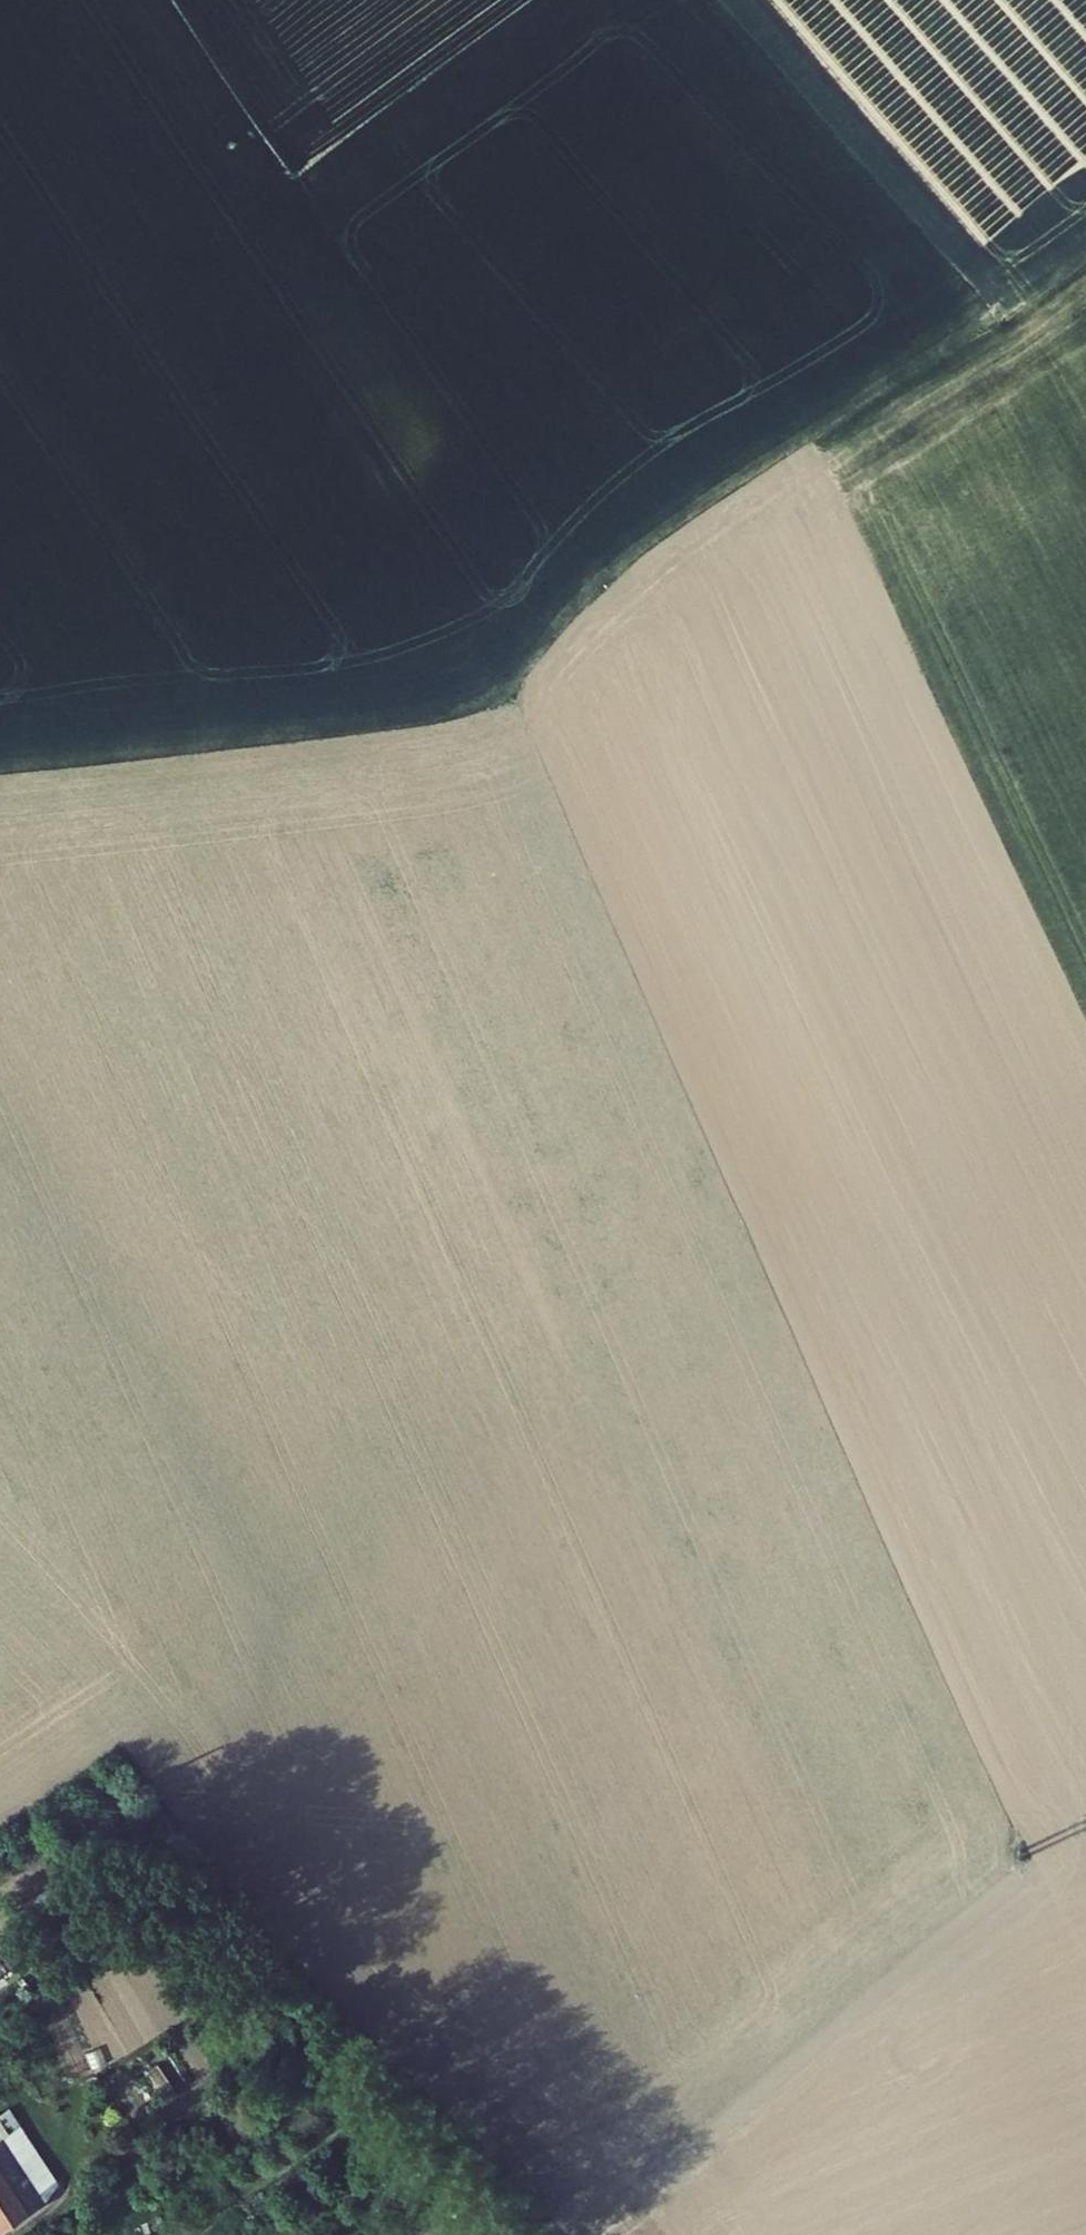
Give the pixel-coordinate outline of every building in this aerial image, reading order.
[(55,2200),(16,2133),(0,2143),(0,2232),(55,2200)]
